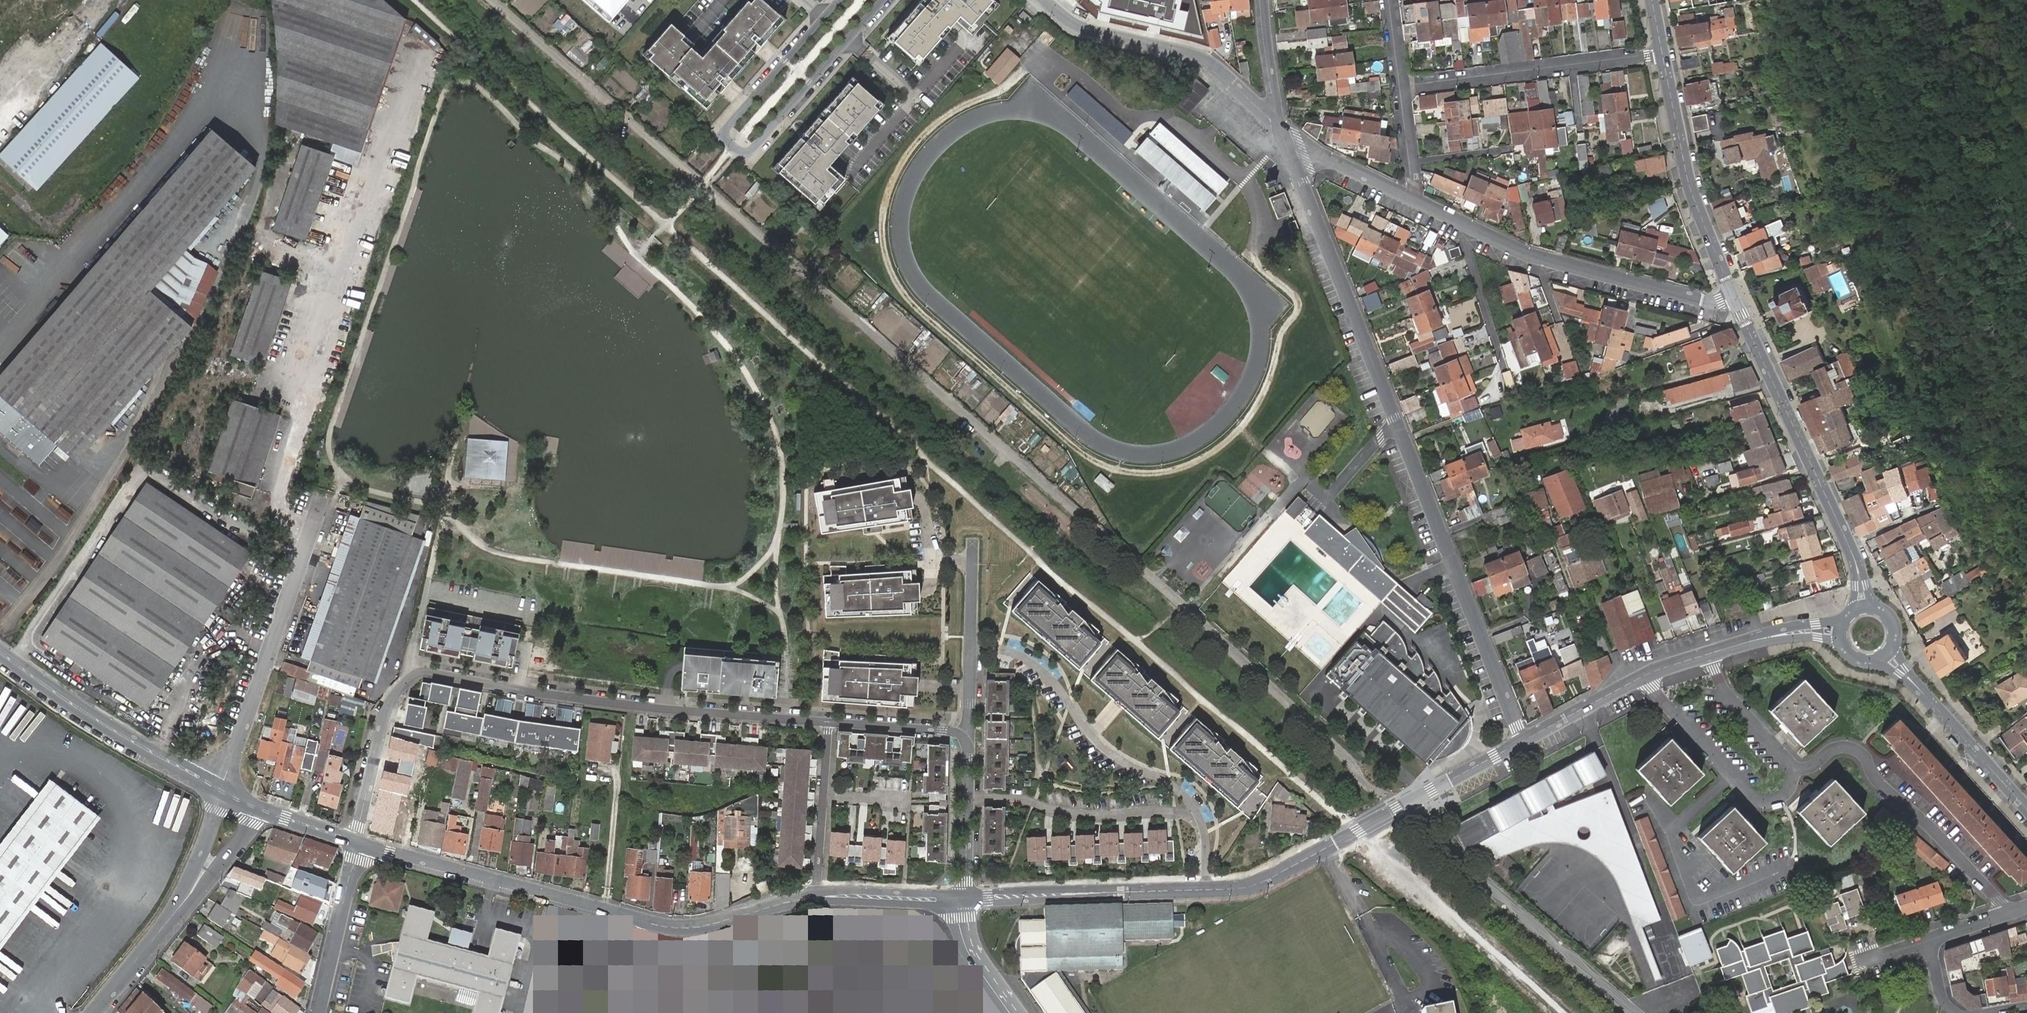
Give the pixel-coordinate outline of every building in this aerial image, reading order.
[(334,156),(358,164),(404,21),(380,0),(282,0),(290,42),(292,64),(294,90),(293,133),(333,145),(329,155),(334,156)] [(607,22),(627,0),(582,0),(607,22)] [(645,54),(706,108),(726,85),(765,40),(784,19),(763,0),(752,0),(705,53),(671,24),(645,54)] [(991,0),(921,0),(888,37),(917,63),(955,20),(970,33),(996,5),(991,0)] [(1101,1),(1100,10),(1201,35),(1195,0),(1100,0),(1101,1)] [(1229,0),(1221,0),(1212,1),(1213,9),(1204,10),(1206,22),(1224,19),(1223,11),(1231,10),(1229,0)] [(1231,10),(1237,10),(1238,17),(1249,15),(1247,0),(1229,0),(1231,10)] [(1327,0),(1308,0),(1309,9),(1328,6),(1327,0)] [(1458,18),(1466,17),(1464,0),(1455,0),(1458,18)] [(1505,12),(1517,10),(1515,0),(1502,0),(1485,3),(1487,14),(1505,12)] [(1545,0),(1534,0),(1535,8),(1546,7),(1545,0)] [(1594,1),(1596,18),(1603,17),(1605,27),(1609,27),(1609,24),(1606,0),(1598,0),(1594,1)] [(1609,24),(1612,23),(1611,17),(1619,16),(1617,0),(1606,0),(1609,24)] [(1377,1),(1361,3),(1362,12),(1378,10),(1377,1)] [(1436,2),(1425,3),(1427,20),(1439,19),(1436,2)] [(1416,20),(1416,22),(1427,20),(1425,3),(1406,6),(1408,21),(1416,20)] [(1487,14),(1485,3),(1467,5),(1469,17),(1487,14)] [(1578,18),(1576,3),(1566,4),(1568,19),(1578,18)] [(1577,5),(1579,17),(1590,16),(1588,3),(1577,5)] [(1346,4),(1328,6),(1329,18),(1330,25),(1348,23),(1346,4)] [(1557,5),(1559,20),(1568,19),(1566,4),(1557,5)] [(1557,5),(1546,7),(1548,25),(1549,32),(1553,31),(1552,24),(1559,23),(1559,20),(1557,5)] [(1302,10),(1295,11),(1297,26),(1311,24),(1310,20),(1329,18),(1328,6),(1309,9),(1302,10)] [(1548,25),(1546,7),(1535,8),(1526,9),(1517,10),(1519,21),(1526,61),(1534,60),(1529,27),(1548,25)] [(1727,19),(1691,25),(1689,16),(1681,17),(1683,26),(1681,27),(1684,43),(1699,41),(1700,47),(1711,45),(1723,43),(1722,37),(1729,35),(1727,23),(1736,22),(1735,18),(1734,18),(1732,7),(1725,9),(1727,19)] [(1024,10),(1019,16),(1030,25),(1034,19),(1024,10)] [(1519,21),(1517,10),(1505,12),(1487,14),(1489,35),(1489,36),(1500,35),(1498,24),(1519,21)] [(1468,43),(1481,42),(1481,36),(1489,35),(1487,14),(1469,17),(1470,27),(1466,27),(1468,43)] [(559,26),(564,32),(574,23),(569,17),(559,26)] [(1470,27),(1469,17),(1466,17),(1458,18),(1459,29),(1466,27),(1470,27)] [(1451,36),(1451,40),(1460,39),(1459,29),(1458,18),(1439,19),(1427,20),(1429,38),(1430,46),(1434,46),(1433,42),(1433,38),(1451,36)] [(1427,20),(1416,22),(1416,23),(1417,31),(1418,40),(1429,38),(1427,20)] [(1622,22),(1612,23),(1614,39),(1625,37),(1622,22)] [(1308,39),(1328,36),(1327,27),(1307,29),(1308,39)] [(1210,39),(1212,49),(1222,47),(1219,30),(1208,32),(1210,39)] [(1503,33),(1506,63),(1525,61),(1520,31),(1503,33)] [(1335,65),(1353,63),(1352,51),(1348,52),(1345,35),(1331,36),(1333,48),(1335,65)] [(1329,45),(1328,36),(1308,39),(1309,48),(1329,45)] [(1460,39),(1451,40),(1452,47),(1461,46),(1460,39)] [(1237,53),(1247,52),(1245,40),(1235,42),(1237,53)] [(100,42),(0,153),(0,156),(6,161),(108,50),(100,42)] [(1008,48),(983,74),(997,86),(1011,71),(1021,60),(1008,48)] [(1315,57),(1316,68),(1335,65),(1333,48),(1326,49),(1327,55),(1315,57)] [(131,71),(108,50),(6,161),(29,182),(131,71)] [(985,50),(972,65),(982,73),(995,58),(985,50)] [(605,55),(598,64),(604,68),(610,60),(605,55)] [(1682,63),(1683,70),(1699,67),(1697,59),(1682,61),(1682,63)] [(1453,62),(1454,71),(1464,69),(1463,60),(1453,62)] [(1239,62),(1241,76),(1249,74),(1247,61),(1239,62)] [(1355,74),(1353,63),(1335,65),(1337,77),(1348,75),(1355,74)] [(1726,73),(1735,71),(1734,64),(1724,66),(1723,63),(1713,65),(1715,73),(1724,71),(1724,73),(1725,73),(1726,73)] [(1334,77),(1337,77),(1335,65),(1316,68),(1318,79),(1324,79),(1326,96),(1336,94),(1334,77)] [(138,78),(131,71),(29,182),(37,188),(138,78)] [(1737,77),(1736,71),(1735,71),(1726,73),(1727,79),(1737,77)] [(1612,73),(1613,86),(1623,84),(1622,72),(1612,73)] [(1348,78),(1349,83),(1356,83),(1355,74),(1348,75),(1348,78)] [(1600,85),(1604,114),(1615,112),(1613,94),(1611,94),(1609,74),(1603,75),(1604,84),(1600,85)] [(1578,77),(1580,93),(1591,91),(1589,75),(1578,77)] [(1193,76),(1170,103),(1186,117),(1209,91),(1193,76)] [(852,78),(772,167),(819,210),(846,180),(829,165),(882,105),(852,78)] [(1348,78),(1337,80),(1339,95),(1350,94),(1350,93),(1366,91),(1377,90),(1378,90),(1380,89),(1379,81),(1365,83),(1349,85),(1349,83),(1348,78)] [(1686,85),(1691,111),(1706,108),(1705,101),(1708,100),(1706,91),(1711,91),(1709,81),(1686,85)] [(1542,130),(1539,102),(1536,102),(1534,84),(1525,85),(1528,103),(1529,104),(1530,112),(1524,113),(1509,114),(1511,133),(1526,132),(1542,130)] [(1541,102),(1539,102),(1542,130),(1553,129),(1552,116),(1551,110),(1550,101),(1548,101),(1547,91),(1546,84),(1539,85),(1541,102)] [(644,104),(649,94),(642,89),(636,100),(644,104)] [(1315,98),(1314,89),(1301,91),(1302,99),(1315,98)] [(1554,90),(1547,91),(1548,101),(1550,101),(1551,110),(1552,116),(1557,116),(1554,90)] [(1436,94),(1437,106),(1445,105),(1447,120),(1458,119),(1456,102),(1455,91),(1443,92),(1443,94),(1436,94)] [(1613,94),(1615,112),(1627,111),(1624,93),(1613,94)] [(1421,108),(1437,106),(1436,94),(1434,95),(1420,97),(1421,108)] [(1456,102),(1458,119),(1469,118),(1468,113),(1479,111),(1478,104),(1473,104),(1472,98),(1466,99),(1467,100),(1456,102)] [(1508,112),(1507,100),(1488,103),(1489,115),(1506,113),(1508,112)] [(1592,101),(1581,102),(1583,118),(1587,117),(1593,116),(1592,101)] [(1360,131),(1363,112),(1345,109),(1342,128),(1360,131)] [(1619,142),(1619,143),(1622,142),(1623,151),(1632,150),(1630,141),(1626,141),(1625,135),(1623,136),(1622,131),(1629,130),(1627,111),(1615,112),(1619,142)] [(1378,134),(1385,135),(1387,120),(1379,119),(1380,115),(1363,112),(1360,131),(1378,134)] [(1573,126),(1572,112),(1559,114),(1561,128),(1573,126)] [(1615,112),(1604,114),(1604,118),(1608,144),(1619,142),(1615,112)] [(1489,115),(1482,116),(1483,123),(1500,121),(1500,126),(1501,129),(1508,128),(1506,113),(1489,115)] [(1709,129),(1706,114),(1692,117),(1696,132),(1709,129)] [(1322,125),(1324,125),(1334,127),(1338,127),(1339,118),(1324,115),(1322,125)] [(1593,116),(1587,117),(1588,123),(1600,122),(1600,119),(1599,115),(1593,116)] [(1458,119),(1461,138),(1462,151),(1480,149),(1478,129),(1476,117),(1469,118),(1458,119)] [(1458,119),(1447,120),(1438,121),(1438,125),(1447,124),(1449,140),(1461,138),(1458,119)] [(1301,129),(1316,140),(1324,125),(1322,125),(1306,122),(1301,129)] [(1147,137),(1135,151),(1203,210),(1215,197),(1226,185),(1158,124),(1147,137)] [(1323,142),(1331,143),(1333,128),(1326,126),(1323,142)] [(1357,150),(1358,141),(1360,131),(1342,128),(1338,127),(1334,127),(1333,128),(1331,143),(1338,144),(1338,147),(1357,150)] [(1119,128),(1111,137),(1122,147),(1126,142),(1130,138),(1119,128)] [(1567,146),(1565,129),(1553,129),(1542,130),(1544,148),(1553,147),(1553,153),(1560,152),(1559,147),(1567,146)] [(137,389),(189,327),(216,271),(192,256),(184,249),(254,167),(210,130),(195,149),(187,142),(129,210),(137,215),(0,375),(0,394),(0,395),(0,431),(39,465),(57,443),(77,460),(137,389)] [(1527,150),(1544,148),(1542,130),(1526,132),(1511,133),(1513,145),(1526,143),(1527,150)] [(1378,134),(1360,131),(1358,141),(1375,144),(1375,148),(1371,148),(1369,155),(1376,156),(1375,158),(1387,160),(1388,151),(1387,151),(1388,146),(1386,146),(1387,140),(1385,140),(1386,135),(1385,135),(1378,134)] [(1762,156),(1764,167),(1767,179),(1776,177),(1774,165),(1767,136),(1753,139),(1752,132),(1736,136),(1736,138),(1723,141),(1728,163),(1757,157),(1762,156)] [(1461,150),(1459,141),(1449,142),(1450,151),(1461,150)] [(1640,153),(1651,150),(1650,143),(1638,145),(1640,153)] [(305,242),(334,156),(329,155),(301,146),(273,231),(305,242)] [(1580,164),(1587,163),(1586,146),(1578,147),(1580,164)] [(1545,155),(1544,148),(1527,150),(1527,157),(1539,156),(1545,155)] [(1646,174),(1666,171),(1663,157),(1634,161),(1636,171),(1645,169),(1646,174)] [(1249,163),(1244,158),(1240,162),(1244,167),(1249,163)] [(1597,179),(1612,177),(1611,168),(1595,170),(1597,179)] [(1453,178),(1462,181),(1465,174),(1455,170),(1453,178)] [(1467,186),(1484,193),(1488,183),(1488,174),(1480,171),(1477,178),(1471,175),(1467,186)] [(1431,183),(1479,204),(1484,193),(1467,186),(1435,172),(1431,183)] [(1488,174),(1488,183),(1495,186),(1496,181),(1488,174)] [(1484,193),(1501,200),(1506,188),(1509,182),(1498,178),(1496,181),(1495,186),(1488,183),(1484,193)] [(1529,194),(1526,182),(1519,184),(1522,196),(1529,194)] [(1518,201),(1519,202),(1516,185),(1508,187),(1511,201),(1518,201)] [(1506,188),(1501,200),(1510,201),(1511,201),(1508,187),(1506,188)] [(1283,192),(1269,198),(1277,218),(1291,212),(1283,192)] [(1484,193),(1479,204),(1485,207),(1482,213),(1497,220),(1503,207),(1499,206),(1501,200),(1484,193)] [(1716,209),(1735,201),(1733,195),(1713,202),(1716,209)] [(1563,197),(1556,198),(1559,209),(1561,218),(1568,216),(1563,197)] [(1549,200),(1533,204),(1538,223),(1561,218),(1559,209),(1556,198),(1549,200)] [(1665,206),(1662,198),(1648,203),(1651,210),(1665,206)] [(1511,201),(1510,201),(1517,231),(1525,228),(1518,201),(1511,201)] [(1745,224),(1735,201),(1716,209),(1725,232),(1736,227),(1745,224)] [(1353,219),(1347,231),(1360,237),(1377,245),(1382,234),(1387,222),(1375,216),(1369,230),(1365,228),(1366,225),(1353,219)] [(1295,220),(1288,222),(1291,232),(1298,230),(1295,220)] [(1786,232),(1781,220),(1767,225),(1771,234),(1776,232),(1777,236),(1786,232)] [(1736,227),(1739,235),(1753,229),(1751,222),(1745,224),(1736,227)] [(1595,223),(1574,231),(1597,237),(1595,223)] [(1640,231),(1641,231),(1640,230),(1623,225),(1618,243),(1636,247),(1638,237),(1640,231)] [(1347,231),(1338,227),(1335,234),(1356,245),(1352,253),(1369,261),(1372,255),(1377,245),(1360,237),(1347,231)] [(1725,232),(1728,239),(1739,235),(1736,227),(1725,232)] [(1741,236),(1747,250),(1750,249),(1770,241),(1765,227),(1741,236)] [(1699,263),(1695,251),(1664,243),(1666,234),(1644,229),(1642,235),(1639,234),(1638,237),(1636,247),(1654,252),(1675,257),(1699,263)] [(1560,236),(1555,250),(1563,253),(1569,232),(1560,236)] [(1747,250),(1753,264),(1756,262),(1779,253),(1775,244),(1779,242),(1775,233),(1771,234),(1773,240),(1770,241),(1750,249),(1747,250)] [(1398,242),(1382,234),(1377,245),(1393,253),(1397,254),(1420,265),(1425,253),(1419,250),(1417,253),(1398,244),(1398,242)] [(1616,253),(1633,258),(1636,247),(1618,243),(1610,240),(1609,244),(1618,246),(1616,253)] [(1393,253),(1377,245),(1372,255),(1389,263),(1393,253)] [(1451,259),(1461,256),(1458,247),(1448,250),(1451,259)] [(1675,257),(1654,252),(1636,247),(1633,258),(1651,263),(1650,266),(1663,269),(1666,259),(1673,262),(1675,257)] [(1779,253),(1756,262),(1761,272),(1784,266),(1779,253)] [(1417,271),(1420,265),(1397,254),(1393,263),(1397,264),(1394,271),(1405,276),(1407,272),(1412,274),(1414,269),(1417,271)] [(1809,255),(1800,258),(1802,264),(1811,262),(1809,255)] [(1666,259),(1663,269),(1671,271),(1673,262),(1666,259)] [(1824,275),(1838,269),(1834,261),(1829,264),(1827,261),(1825,261),(1816,263),(1805,268),(1810,281),(1812,280),(1818,293),(1830,287),(1824,275)] [(1703,273),(1700,265),(1695,264),(1684,262),(1683,269),(1703,273)] [(1425,312),(1435,308),(1424,281),(1431,278),(1427,269),(1410,275),(1417,294),(1425,312)] [(1523,316),(1529,333),(1539,330),(1547,327),(1548,327),(1541,307),(1533,309),(1526,290),(1529,289),(1526,274),(1515,270),(1519,290),(1515,291),(1516,295),(1523,316)] [(284,280),(258,273),(235,358),(261,365),(284,280)] [(1414,289),(1410,278),(1400,282),(1404,293),(1414,289)] [(1369,291),(1380,287),(1377,280),(1366,285),(1369,291)] [(1516,295),(1515,291),(1514,289),(1512,281),(1500,285),(1505,299),(1516,295)] [(1812,310),(1800,285),(1773,297),(1785,323),(1812,310)] [(1382,305),(1376,290),(1361,296),(1367,311),(1382,305)] [(1582,316),(1581,319),(1599,323),(1610,327),(1615,309),(1614,309),(1617,300),(1608,298),(1606,307),(1604,306),(1603,312),(1584,307),(1584,306),(1575,303),(1577,297),(1553,291),(1555,298),(1560,310),(1582,316)] [(1425,312),(1417,294),(1406,298),(1413,316),(1425,312)] [(1443,308),(1442,305),(1435,308),(1425,312),(1431,329),(1442,325),(1436,311),(1443,308)] [(1615,309),(1610,327),(1621,330),(1626,312),(1615,309)] [(1433,333),(1431,329),(1425,312),(1413,316),(1420,333),(1418,333),(1421,340),(1411,344),(1415,352),(1437,343),(1436,341),(1433,333)] [(1507,334),(1510,340),(1529,333),(1523,316),(1513,319),(1516,330),(1510,333),(1508,327),(1505,328),(1507,334)] [(1610,327),(1599,323),(1592,322),(1588,339),(1595,341),(1606,344),(1610,327)] [(1634,331),(1652,336),(1654,330),(1636,325),(1634,331)] [(1460,327),(1452,330),(1454,336),(1462,334),(1460,327)] [(1535,351),(1538,361),(1551,357),(1555,356),(1556,355),(1553,344),(1552,344),(1545,346),(1541,335),(1549,333),(1547,327),(1539,330),(1529,333),(1535,351)] [(1606,344),(1603,356),(1604,356),(1616,359),(1618,359),(1621,348),(1628,349),(1632,332),(1621,330),(1610,327),(1606,344)] [(1689,336),(1687,327),(1652,338),(1645,336),(1643,347),(1652,349),(1689,336)] [(1446,328),(1433,333),(1436,341),(1449,336),(1446,328)] [(1731,328),(1728,328),(1709,335),(1709,336),(1701,339),(1702,341),(1682,346),(1690,375),(1721,365),(1717,349),(1738,342),(1731,328)] [(1529,333),(1510,340),(1519,369),(1528,366),(1525,355),(1535,351),(1529,333)] [(1552,344),(1553,344),(1549,333),(1541,335),(1545,346),(1552,344)] [(1440,351),(1452,381),(1463,377),(1471,374),(1464,356),(1454,360),(1453,356),(1450,349),(1454,348),(1450,339),(1447,341),(1437,345),(1440,351)] [(1827,365),(1819,346),(1816,347),(1810,349),(1803,352),(1812,372),(1816,370),(1825,366),(1826,366),(1827,365)] [(1429,355),(1441,386),(1448,383),(1452,381),(1440,351),(1429,355)] [(1812,372),(1803,352),(1783,361),(1791,381),(1812,372)] [(1848,380),(1857,376),(1847,353),(1838,357),(1839,360),(1848,380)] [(1413,365),(1409,356),(1390,364),(1394,373),(1413,365)] [(1555,356),(1551,357),(1542,360),(1544,366),(1557,362),(1555,356)] [(1615,366),(1616,359),(1604,356),(1600,370),(1615,366)] [(1590,374),(1599,371),(1602,358),(1593,357),(1590,374)] [(1577,374),(1573,362),(1561,365),(1565,378),(1577,374)] [(1759,385),(1749,366),(1661,390),(1664,401),(1668,400),(1670,405),(1725,389),(1723,384),(1728,382),(1732,392),(1759,385)] [(1836,390),(1826,366),(1825,366),(1816,370),(1827,394),(1836,390)] [(1209,377),(1222,385),(1227,378),(1214,369),(1209,377)] [(1508,370),(1501,372),(1508,391),(1510,400),(1517,397),(1514,389),(1508,370)] [(1860,383),(1857,376),(1848,380),(1842,382),(1845,389),(1851,387),(1860,383)] [(1462,408),(1464,412),(1479,406),(1475,396),(1464,400),(1463,396),(1469,394),(1463,377),(1452,381),(1458,398),(1461,405),(1462,408)] [(1447,402),(1443,403),(1446,410),(1453,408),(1454,411),(1459,409),(1457,406),(1461,405),(1458,398),(1452,381),(1448,383),(1441,386),(1445,396),(1447,402)] [(1441,386),(1434,388),(1441,404),(1443,403),(1447,402),(1445,396),(1441,386)] [(1857,399),(1851,387),(1845,389),(1838,392),(1836,390),(1827,394),(1820,396),(1801,404),(1816,437),(1832,430),(1848,423),(1849,423),(1842,406),(1857,399)] [(1410,397),(1414,409),(1420,407),(1416,395),(1410,397)] [(1406,412),(1414,409),(1410,397),(1402,401),(1406,412)] [(1739,419),(1762,413),(1757,401),(1729,409),(1732,421),(1739,419)] [(274,414),(236,402),(212,472),(230,479),(226,491),(251,499),(255,488),(249,486),(274,414)] [(1483,418),(1480,410),(1464,417),(1468,424),(1483,418)] [(1768,428),(1762,413),(1739,419),(1745,434),(1768,428)] [(1680,415),(1681,423),(1693,422),(1692,414),(1680,415)] [(1858,436),(1852,422),(1849,423),(1848,423),(1832,430),(1839,447),(1855,440),(1860,438),(1858,436)] [(1563,436),(1559,424),(1552,426),(1551,423),(1524,430),(1525,437),(1511,441),(1514,451),(1563,436)] [(1773,442),(1768,428),(1745,434),(1751,448),(1773,442)] [(1832,430),(1816,437),(1823,453),(1839,447),(1832,430)] [(506,481),(509,441),(468,437),(465,477),(506,481)] [(1491,460),(1502,456),(1493,438),(1486,441),(1490,451),(1487,452),(1491,460)] [(1778,454),(1773,442),(1751,448),(1752,451),(1740,454),(1742,462),(1749,461),(1778,454)] [(1466,469),(1483,463),(1477,446),(1466,450),(1468,457),(1462,460),(1466,469)] [(1869,468),(1863,453),(1846,460),(1852,475),(1854,474),(1863,471),(1869,468)] [(1779,457),(1778,454),(1749,461),(1750,464),(1779,457)] [(1779,457),(1750,464),(1751,468),(1734,473),(1736,483),(1785,471),(1779,457)] [(1926,465),(1923,458),(1916,461),(1919,468),(1926,465)] [(1449,476),(1466,469),(1462,460),(1445,466),(1449,476)] [(1830,467),(1836,481),(1852,475),(1846,460),(1830,467)] [(1717,473),(1732,469),(1729,461),(1715,465),(1717,473)] [(1912,463),(1922,486),(1933,482),(1926,465),(1919,468),(1916,461),(1912,463)] [(1466,469),(1471,481),(1488,474),(1483,463),(1466,469)] [(1686,479),(1682,463),(1668,467),(1670,474),(1673,487),(1677,485),(1676,482),(1686,479)] [(1907,492),(1922,486),(1912,463),(1898,469),(1907,492)] [(1864,491),(1866,495),(1882,488),(1879,479),(1876,473),(1874,466),(1869,468),(1863,471),(1871,488),(1864,491)] [(1568,468),(1546,476),(1562,516),(1584,507),(1568,468)] [(1461,484),(1471,481),(1466,469),(1449,476),(1443,479),(1450,498),(1463,493),(1460,485),(1461,484)] [(1649,514),(1678,505),(1673,487),(1670,474),(1660,476),(1658,469),(1638,475),(1649,514)] [(1894,498),(1907,492),(1898,469),(1884,474),(1885,476),(1894,498)] [(1443,478),(1440,470),(1431,473),(1434,481),(1443,478)] [(1100,472),(1094,480),(1108,492),(1114,485),(1100,472)] [(1852,475),(1836,481),(1841,491),(1855,485),(1857,482),(1854,474),(1852,475)] [(1717,475),(1705,478),(1707,486),(1711,485),(1719,483),(1717,475)] [(905,476),(813,491),(820,534),(912,519),(908,497),(905,476)] [(1546,476),(1543,478),(1558,517),(1562,516),(1546,476)] [(1869,503),(1875,518),(1883,516),(1887,525),(1894,521),(1887,505),(1896,502),(1894,498),(1885,476),(1879,479),(1882,488),(1866,495),(1869,503)] [(1771,498),(1780,495),(1791,492),(1792,492),(1788,478),(1753,487),(1755,494),(1765,491),(1766,494),(1769,493),(1770,498),(1771,498)] [(1466,494),(1475,491),(1471,481),(1461,484),(1460,485),(1463,493),(1466,492),(1466,494)] [(1936,497),(1941,495),(1937,485),(1932,488),(1936,497)] [(251,557),(147,486),(43,639),(76,661),(70,669),(78,675),(84,667),(148,708),(251,557)] [(1542,488),(1526,492),(1532,511),(1548,507),(1542,488)] [(1646,518),(1635,489),(1623,493),(1634,522),(1646,518)] [(1467,520),(1484,514),(1475,491),(1466,494),(1471,507),(1463,510),(1467,520)] [(1609,517),(1620,512),(1628,509),(1621,491),(1602,498),(1609,517)] [(1845,499),(1850,511),(1869,503),(1866,495),(1864,491),(1845,499)] [(1798,506),(1794,492),(1792,492),(1791,492),(1780,495),(1771,498),(1775,512),(1777,511),(1784,509),(1798,506)] [(1299,497),(1286,511),(1294,519),(1307,504),(1299,497)] [(1604,523),(1611,520),(1609,517),(1602,498),(1595,501),(1604,523)] [(419,513),(365,499),(359,516),(306,670),(283,662),(279,673),(288,676),(296,678),(308,681),(310,672),(358,686),(359,687),(362,676),(380,618),(386,620),(392,602),(386,600),(411,533),(419,513)] [(1850,511),(1857,527),(1875,518),(1869,503),(1850,511)] [(1507,504),(1495,509),(1497,515),(1509,510),(1507,504)] [(1948,507),(1952,516),(1956,513),(1954,504),(1948,507)] [(1802,517),(1798,506),(1784,509),(1777,511),(1775,512),(1767,514),(1768,517),(1763,519),(1765,528),(1802,517)] [(1522,507),(1496,517),(1498,525),(1525,514),(1522,507)] [(1934,512),(1948,538),(1959,532),(1956,526),(1957,525),(1952,516),(1948,507),(1934,512)] [(1681,521),(1677,510),(1664,513),(1668,525),(1681,521)] [(1935,546),(1948,538),(1934,512),(1921,518),(1931,539),(1935,546)] [(1358,532),(1355,528),(1343,535),(1331,525),(1318,514),(1302,532),(1415,632),(1432,613),(1427,610),(1433,604),(1421,593),(1416,599),(1405,590),(1397,583),(1381,571),(1383,568),(1381,565),(1381,563),(1379,555),(1375,547),(1368,539),(1358,532)] [(1883,516),(1875,518),(1880,528),(1887,525),(1883,516)] [(1875,518),(1857,527),(1863,535),(1880,528),(1875,518)] [(1907,535),(1912,545),(1918,541),(1927,537),(1917,519),(1902,525),(1907,535)] [(1748,520),(1721,527),(1723,535),(1730,533),(1731,536),(1751,531),(1748,520)] [(1791,536),(1791,537),(1814,533),(1810,521),(1784,526),(1787,537),(1791,536)] [(1331,525),(1343,535),(1355,528),(1347,525),(1339,524),(1331,525)] [(1887,546),(1907,535),(1902,525),(1875,536),(1881,549),(1887,546)] [(1535,548),(1529,532),(1522,534),(1528,550),(1535,548)] [(411,533),(386,600),(392,602),(386,620),(380,618),(362,676),(377,680),(423,537),(411,533)] [(1577,583),(1583,581),(1572,552),(1565,533),(1558,536),(1577,583)] [(1686,548),(1682,533),(1674,535),(1679,550),(1686,548)] [(1814,533),(1791,537),(1793,546),(1799,545),(1802,559),(1822,554),(1814,533)] [(1908,547),(1912,545),(1907,535),(1887,546),(1892,556),(1903,549),(1906,548),(1908,547)] [(1497,549),(1494,541),(1487,544),(1490,551),(1497,549)] [(1547,542),(1538,547),(1541,554),(1551,548),(1547,542)] [(1572,552),(1583,581),(1605,573),(1598,556),(1592,558),(1587,546),(1572,552)] [(1892,556),(1887,546),(1881,549),(1882,553),(1883,555),(1886,559),(1892,556)] [(1906,548),(1903,549),(1911,563),(1914,561),(1915,560),(1908,547),(1906,548)] [(1500,558),(1504,569),(1522,562),(1518,552),(1504,557),(1502,553),(1504,552),(1502,548),(1497,550),(1500,558)] [(1872,554),(1874,558),(1882,553),(1881,549),(1879,549),(1874,553),(1872,554)] [(1911,563),(1903,549),(1892,556),(1886,559),(1893,572),(1911,563)] [(1551,550),(1544,552),(1559,593),(1560,593),(1568,590),(1565,582),(1563,580),(1551,550)] [(1547,572),(1539,555),(1528,560),(1531,566),(1536,576),(1547,572)] [(1812,562),(1811,560),(1802,562),(1803,567),(1813,565),(1817,581),(1837,576),(1831,557),(1812,562)] [(1482,565),(1487,576),(1504,569),(1500,558),(1482,565)] [(1678,596),(1686,616),(1699,611),(1691,591),(1683,594),(1670,558),(1664,560),(1667,565),(1672,579),(1678,594),(1678,596)] [(1528,560),(1522,562),(1525,570),(1531,566),(1528,560)] [(1905,583),(1921,574),(1914,561),(1911,563),(1893,572),(1900,585),(1905,583)] [(1522,562),(1504,569),(1512,587),(1529,580),(1525,570),(1522,562)] [(1672,630),(1689,624),(1686,616),(1678,596),(1678,594),(1672,579),(1667,565),(1661,568),(1669,590),(1659,594),(1661,600),(1663,605),(1666,613),(1672,629),(1672,630)] [(1813,565),(1803,567),(1808,583),(1817,580),(1813,565)] [(1973,581),(1988,572),(1983,565),(1968,573),(1973,581)] [(1924,580),(1936,573),(1933,567),(1921,574),(1905,583),(1900,585),(1915,612),(1935,600),(1924,580)] [(915,568),(823,574),(825,618),(918,613),(916,591),(915,568)] [(1495,596),(1512,589),(1512,587),(1504,569),(1487,576),(1492,587),(1495,596)] [(1968,573),(1966,570),(1953,578),(1960,589),(1973,581),(1968,573)] [(1030,572),(1004,602),(1082,671),(1252,820),(1269,796),(1256,785),(1264,776),(1030,572)] [(1765,579),(1763,573),(1747,578),(1750,589),(1756,588),(1754,583),(1765,579)] [(1487,576),(1481,578),(1485,590),(1492,587),(1487,576)] [(1472,582),(1476,594),(1485,590),(1481,578),(1472,582)] [(1960,589),(1953,578),(1943,584),(1949,595),(1960,589)] [(1529,580),(1512,587),(1512,589),(1530,582),(1529,580)] [(1655,637),(1640,599),(1636,589),(1602,603),(1620,650),(1638,643),(1655,637)] [(1568,590),(1560,593),(1562,600),(1571,597),(1568,590)] [(1949,597),(1933,607),(1938,616),(1954,607),(1949,597)] [(1560,606),(1557,599),(1550,603),(1553,610),(1560,606)] [(1700,606),(1705,619),(1713,616),(1708,603),(1700,606)] [(1938,616),(1933,607),(1916,616),(1922,625),(1938,616)] [(1672,629),(1666,613),(1657,617),(1663,632),(1672,629)] [(519,632),(426,614),(420,648),(512,667),(519,632)] [(1437,675),(1435,677),(1432,680),(1428,677),(1425,673),(1423,664),(1421,658),(1420,657),(1415,661),(1411,658),(1407,655),(1405,645),(1402,638),(1397,633),(1391,628),(1384,622),(1370,637),(1364,632),(1329,671),(1342,684),(1339,687),(1343,692),(1340,695),(1344,698),(1347,694),(1362,707),(1358,711),(1362,715),(1365,710),(1380,724),(1377,727),(1381,731),(1384,727),(1399,740),(1396,744),(1399,747),(1402,744),(1423,763),(1425,761),(1430,765),(1435,759),(1440,758),(1446,756),(1454,751),(1460,747),(1464,742),(1468,734),(1469,725),(1467,718),(1466,714),(1460,704),(1455,698),(1454,696),(1451,699),(1447,695),(1443,691),(1441,684),(1438,677),(1437,675)] [(1520,625),(1509,630),(1512,637),(1523,633),(1520,625)] [(1493,636),(1496,643),(1512,637),(1509,630),(1493,636)] [(1952,633),(1928,648),(1926,649),(1943,675),(1946,674),(1970,659),(1952,633)] [(1579,659),(1574,644),(1560,649),(1566,664),(1579,659)] [(779,654),(685,646),(681,689),(776,697),(779,654)] [(1549,648),(1532,655),(1532,657),(1533,659),(1551,653),(1549,648)] [(1416,652),(1411,658),(1415,661),(1420,657),(1416,652)] [(1533,659),(1540,676),(1558,669),(1551,653),(1533,659)] [(1611,668),(1606,655),(1582,664),(1592,688),(1597,686),(1611,668)] [(916,686),(917,663),(871,660),(824,657),(821,701),(914,707),(916,686)] [(1516,663),(1523,682),(1540,676),(1533,659),(1532,657),(1516,663)] [(1571,664),(1560,668),(1563,675),(1574,671),(1571,664)] [(1581,691),(1588,689),(1581,665),(1580,664),(1574,666),(1578,683),(1579,684),(1581,691)] [(1558,669),(1540,676),(1544,686),(1550,684),(1554,693),(1565,689),(1560,676),(1558,669)] [(2026,696),(2026,670),(2026,669),(1997,687),(2010,707),(2026,696)] [(986,678),(986,711),(1007,711),(1007,679),(1016,679),(1016,671),(996,670),(996,678),(986,678)] [(1563,675),(1560,676),(1565,689),(1579,684),(1578,683),(1575,671),(1574,671),(1563,675)] [(308,681),(320,685),(329,687),(343,692),(355,695),(358,686),(310,672),(308,681)] [(296,678),(288,676),(283,695),(291,697),(293,692),(296,678)] [(1540,700),(1548,698),(1549,698),(1544,686),(1540,676),(1523,682),(1527,692),(1534,690),(1537,689),(1540,700)] [(320,685),(308,681),(296,678),(293,692),(311,696),(309,703),(315,704),(317,697),(320,685)] [(1770,711),(1801,744),(1835,712),(1804,679),(1770,711)] [(432,683),(423,681),(419,698),(426,699),(449,704),(453,686),(432,681),(432,683)] [(325,700),(329,687),(320,685),(317,697),(325,700)] [(482,692),(460,687),(455,712),(477,716),(482,692)] [(311,696),(293,692),(291,697),(291,699),(309,703),(311,696)] [(328,695),(329,705),(339,705),(339,695),(328,695)] [(419,698),(410,696),(404,724),(423,727),(427,707),(424,706),(426,699),(419,698)] [(499,697),(495,710),(509,714),(513,701),(499,697)] [(1538,701),(1542,714),(1552,709),(1548,698),(1540,700),(1538,701)] [(359,707),(342,702),(339,710),(349,713),(349,715),(356,717),(359,707)] [(540,717),(541,705),(526,703),(525,716),(540,717)] [(571,726),(573,710),(557,708),(555,721),(558,721),(558,724),(571,726)] [(455,712),(447,711),(444,727),(481,734),(484,718),(477,716),(455,712)] [(519,719),(485,712),(484,718),(481,734),(515,741),(519,719)] [(2001,734),(2016,755),(2026,748),(2026,717),(2026,716),(2001,734)] [(580,727),(519,719),(515,741),(578,750),(580,727)] [(985,743),(984,785),(1003,785),(1004,771),(1006,771),(1007,719),(986,719),(985,743)] [(1907,766),(1909,765),(1924,781),(1922,783),(1941,803),(1943,802),(1955,815),(1954,817),(1972,837),(1974,836),(1989,852),(1987,854),(2006,873),(2007,872),(2018,883),(2026,874),(2026,861),(1897,719),(1881,734),(1891,744),(1889,746),(1907,766)] [(1999,722),(1986,732),(1991,738),(2004,728),(1999,722)] [(276,723),(274,728),(282,731),(284,725),(276,723)] [(333,725),(324,723),(319,747),(315,746),(316,743),(307,741),(300,771),(309,773),(313,756),(317,756),(313,774),(323,776),(327,758),(331,743),(329,742),(333,725)] [(617,728),(592,725),(588,760),(611,762),(613,740),(615,740),(617,728)] [(436,734),(395,726),(391,735),(420,743),(433,747),(436,734)] [(259,756),(269,758),(276,760),(282,731),(274,728),(271,743),(262,741),(259,756)] [(295,730),(285,728),(274,775),(297,780),(307,738),(294,735),(295,730)] [(839,732),(837,756),(848,757),(848,760),(864,761),(864,758),(883,760),(883,763),(900,764),(900,761),(911,762),(912,737),(839,732)] [(420,743),(391,735),(387,753),(402,757),(397,774),(384,771),(370,829),(392,834),(402,795),(407,796),(420,743)] [(767,745),(633,735),(631,761),(765,771),(767,745)] [(1670,802),(1701,773),(1669,739),(1638,767),(1670,802)] [(945,801),(946,745),(941,745),(928,743),(927,773),(924,774),(924,791),(930,792),(929,800),(945,801)] [(810,749),(786,747),(777,866),(802,867),(810,749)] [(446,753),(437,750),(434,763),(443,765),(446,753)] [(1604,774),(1591,751),(1455,824),(1460,834),(1462,837),(1464,838),(1467,838),(1471,838),(1473,837),(1476,835),(1478,842),(1485,860),(1500,854),(1499,849),(1617,806),(1610,787),(1555,808),(1552,802),(1604,774)] [(446,753),(443,765),(443,766),(457,770),(460,757),(446,753)] [(457,770),(452,795),(466,798),(474,761),(460,757),(457,770)] [(323,776),(317,802),(336,806),(340,784),(337,784),(340,772),(335,771),(337,760),(327,758),(323,776)] [(1909,765),(1907,766),(1922,783),(1924,781),(1909,765)] [(492,768),(484,767),(477,809),(485,811),(492,768)] [(545,782),(520,775),(519,786),(543,793),(545,782)] [(56,781),(52,778),(42,791),(42,799),(56,781)] [(1798,811),(1830,845),(1865,811),(1833,778),(1798,811)] [(96,811),(56,781),(42,799),(0,856),(0,939),(96,811)] [(1279,781),(1272,791),(1286,801),(1292,793),(1279,781)] [(551,811),(553,795),(555,786),(547,785),(545,794),(543,810),(551,811)] [(42,791),(0,847),(0,856),(42,799),(42,791)] [(757,816),(758,793),(726,807),(718,810),(717,844),(718,844),(715,910),(728,905),(730,873),(724,873),(725,838),(748,838),(749,816),(757,816)] [(444,825),(447,825),(452,797),(444,795),(443,803),(441,813),(424,810),(418,842),(441,846),(444,825)] [(1271,802),(1271,807),(1296,810),(1296,815),(1300,815),(1300,813),(1301,807),(1271,802)] [(1941,803),(1954,817),(1955,815),(1943,802),(1941,803)] [(926,831),(925,861),(944,861),(945,805),(929,805),(929,814),(924,813),(923,831),(926,831)] [(984,805),(983,850),(1002,850),(1003,805),(984,805)] [(1628,835),(1617,806),(1499,849),(1500,854),(1519,847),(1539,841),(1564,841),(1587,850),(1605,864),(1655,979),(1661,978),(1641,926),(1634,908),(1620,883),(1618,877),(1616,871),(1608,842),(1628,835)] [(1300,813),(1300,815),(1296,815),(1296,810),(1271,807),(1269,828),(1304,833),(1304,832),(1310,833),(1312,820),(1305,819),(1306,814),(1300,813)] [(1734,870),(1764,841),(1733,808),(1702,836),(1734,870)] [(1883,808),(1874,819),(1943,872),(1952,861),(1883,808)] [(704,814),(693,815),(692,841),(694,841),(695,828),(703,827),(704,814)] [(1647,815),(1634,820),(1672,920),(1686,915),(1647,815)] [(466,821),(465,827),(471,828),(473,816),(468,816),(467,822),(466,821)] [(757,816),(749,816),(748,838),(756,839),(757,816)] [(485,817),(479,849),(499,852),(504,822),(501,821),(501,819),(485,817)] [(516,817),(509,862),(530,865),(533,844),(529,843),(530,835),(522,833),(524,818),(516,817)] [(598,840),(600,825),(592,823),(590,839),(598,840)] [(1460,834),(1455,824),(1452,826),(1464,849),(1478,842),(1476,835),(1473,837),(1471,838),(1467,838),(1464,838),(1462,837),(1460,834)] [(292,865),(295,859),(294,858),(297,853),(301,840),(274,831),(267,852),(285,857),(283,862),(292,865)] [(849,832),(832,831),(830,852),(847,853),(846,863),(862,864),(862,857),(879,858),(879,865),(886,866),(887,860),(903,862),(905,841),(888,840),(887,846),(880,846),(881,837),(864,836),(863,844),(848,843),(849,832)] [(1044,836),(1027,837),(1028,857),(1044,857),(1044,865),(1053,865),(1052,857),(1068,857),(1068,865),(1077,864),(1077,856),(1092,856),(1092,864),(1101,864),(1101,856),(1116,855),(1116,863),(1125,863),(1125,855),(1141,854),(1142,863),(1150,862),(1150,854),(1165,854),(1166,862),(1173,862),(1173,841),(1165,842),(1165,831),(1148,832),(1148,842),(1141,842),(1141,834),(1124,834),(1124,843),(1117,843),(1116,833),(1100,833),(1100,843),(1093,844),(1092,835),(1076,835),(1076,844),(1068,844),(1068,836),(1052,836),(1052,845),(1051,845),(1044,845),(1044,836)] [(447,832),(444,849),(464,853),(467,836),(447,832)] [(1628,835),(1608,842),(1616,871),(1618,877),(1620,883),(1634,908),(1641,926),(1660,919),(1628,835)] [(1972,837),(1987,854),(1989,852),(1974,836),(1972,837)] [(573,837),(568,837),(566,849),(566,856),(564,874),(584,877),(588,849),(579,848),(579,849),(570,848),(570,845),(572,845),(573,839),(573,837)] [(748,838),(725,838),(725,846),(748,847),(748,838)] [(543,872),(564,874),(566,856),(553,855),(554,848),(554,840),(547,839),(545,853),(543,872)] [(580,840),(573,839),(572,845),(570,845),(570,848),(579,849),(579,848),(580,840)] [(336,851),(306,840),(284,885),(292,890),(293,890),(304,866),(307,867),(309,863),(326,867),(327,862),(330,863),(336,851)] [(554,840),(554,848),(562,849),(563,844),(561,844),(562,842),(554,840)] [(710,899),(711,880),(711,874),(701,873),(701,863),(695,865),(696,841),(694,841),(692,841),(690,879),(689,898),(710,899)] [(627,896),(648,900),(651,875),(648,874),(647,877),(636,876),(639,851),(628,849),(625,876),(629,877),(627,896)] [(657,851),(649,850),(648,862),(656,863),(657,851)] [(537,871),(543,872),(545,853),(539,853),(537,871)] [(668,911),(671,872),(664,871),(664,866),(659,866),(655,910),(668,911)] [(267,873),(264,880),(277,884),(280,877),(267,873)] [(384,879),(374,885),(370,904),(397,911),(403,884),(384,879)] [(759,893),(768,890),(765,880),(756,883),(759,893)] [(1834,920),(1836,927),(1849,921),(1844,907),(1848,906),(1849,909),(1866,903),(1857,881),(1841,887),(1845,898),(1841,900),(1839,894),(1825,899),(1831,913),(1837,911),(1840,918),(1834,920)] [(1899,894),(1905,913),(1943,901),(1936,881),(1899,894)] [(1974,899),(1970,889),(1961,892),(1965,902),(1974,899)] [(234,913),(245,896),(231,890),(221,906),(234,913)] [(301,896),(295,909),(278,901),(275,908),(312,924),(320,905),(301,896)] [(231,913),(216,904),(208,918),(223,926),(231,913)] [(553,910),(545,907),(541,923),(548,925),(553,910)] [(1038,1003),(1045,1012),(1083,1012),(1062,984),(1066,981),(1060,973),(1124,972),(1124,944),(1175,943),(1174,908),(1048,910),(1048,922),(1021,923),(1021,935),(1019,937),(1017,941),(1017,944),(1016,948),(1017,951),(1019,956),(1022,961),(1022,971),(1023,981),(1038,1003)] [(276,912),(270,923),(275,926),(281,914),(276,912)] [(410,912),(385,998),(410,1005),(417,976),(479,993),(474,1012),(500,1012),(520,941),(499,936),(492,961),(466,954),(471,934),(454,929),(449,949),(422,942),(429,917),(410,912)] [(265,920),(261,928),(306,953),(317,934),(281,914),(275,926),(270,923),(265,920)] [(208,942),(215,932),(205,925),(197,935),(208,942)] [(1748,994),(1755,1011),(1770,1005),(1768,1001),(1772,999),(1778,1012),(1787,1012),(1812,1003),(1805,987),(1809,986),(1811,991),(1829,984),(1826,978),(1853,967),(1847,951),(1843,956),(1838,945),(1819,952),(1803,958),(1800,950),(1813,945),(1806,927),(1785,936),(1783,929),(1762,937),(1763,939),(1742,948),(1739,949),(1738,946),(1736,945),(1733,941),(1729,939),(1725,945),(1716,949),(1722,966),(1727,980),(1744,973),(1751,993),(1748,994)] [(2010,947),(2006,927),(1945,947),(1945,955),(1952,993),(1969,1006),(1978,1005),(1988,1003),(1986,990),(1972,992),(1964,986),(1958,957),(1985,948),(1998,944),(2002,956),(2011,955),(2010,947)] [(1700,929),(1679,937),(1690,965),(1712,957),(1700,929)] [(215,932),(208,942),(216,947),(223,938),(215,932)] [(306,953),(268,932),(265,938),(280,947),(277,952),(287,958),(285,962),(284,964),(300,973),(311,956),(306,953)] [(2012,945),(2025,941),(2023,933),(2010,936),(2012,945)] [(205,959),(185,944),(172,961),(192,976),(200,982),(213,965),(205,959)] [(295,997),(304,983),(256,952),(252,959),(274,973),(276,971),(282,976),(281,978),(277,985),(295,997)] [(275,956),(285,962),(287,958),(277,952),(275,956)] [(163,969),(156,977),(203,1012),(207,1012),(212,1007),(163,969)] [(248,971),(237,986),(240,989),(252,974),(248,971)] [(2010,992),(2011,1000),(2018,999),(2016,985),(2015,979),(2014,972),(2006,974),(1995,976),(1995,977),(1986,978),(1989,994),(1997,993),(1997,994),(2005,993),(2010,992)] [(265,983),(252,974),(240,989),(245,993),(254,982),(261,987),(265,983)] [(1066,981),(1062,984),(1083,1012),(1088,1012),(1066,981)] [(254,982),(245,993),(253,999),(261,987),(254,982)] [(2018,999),(2026,998),(2026,991),(2026,984),(2016,985),(2018,999)] [(117,1010),(120,1012),(129,1012),(145,995),(136,987),(117,1010)] [(244,1005),(249,998),(236,988),(232,995),(234,996),(223,1012),(224,1012),(253,1012),(244,1005)] [(273,990),(266,1000),(272,1005),(279,995),(273,990)] [(145,995),(129,1012),(164,1012),(145,995)] [(262,1005),(273,1012),(295,1012),(298,1009),(279,995),(272,1005),(266,1000),(262,1005)] [(1755,1011),(1755,1012),(1778,1012),(1772,999),(1768,1001),(1770,1005),(1755,1011)]
